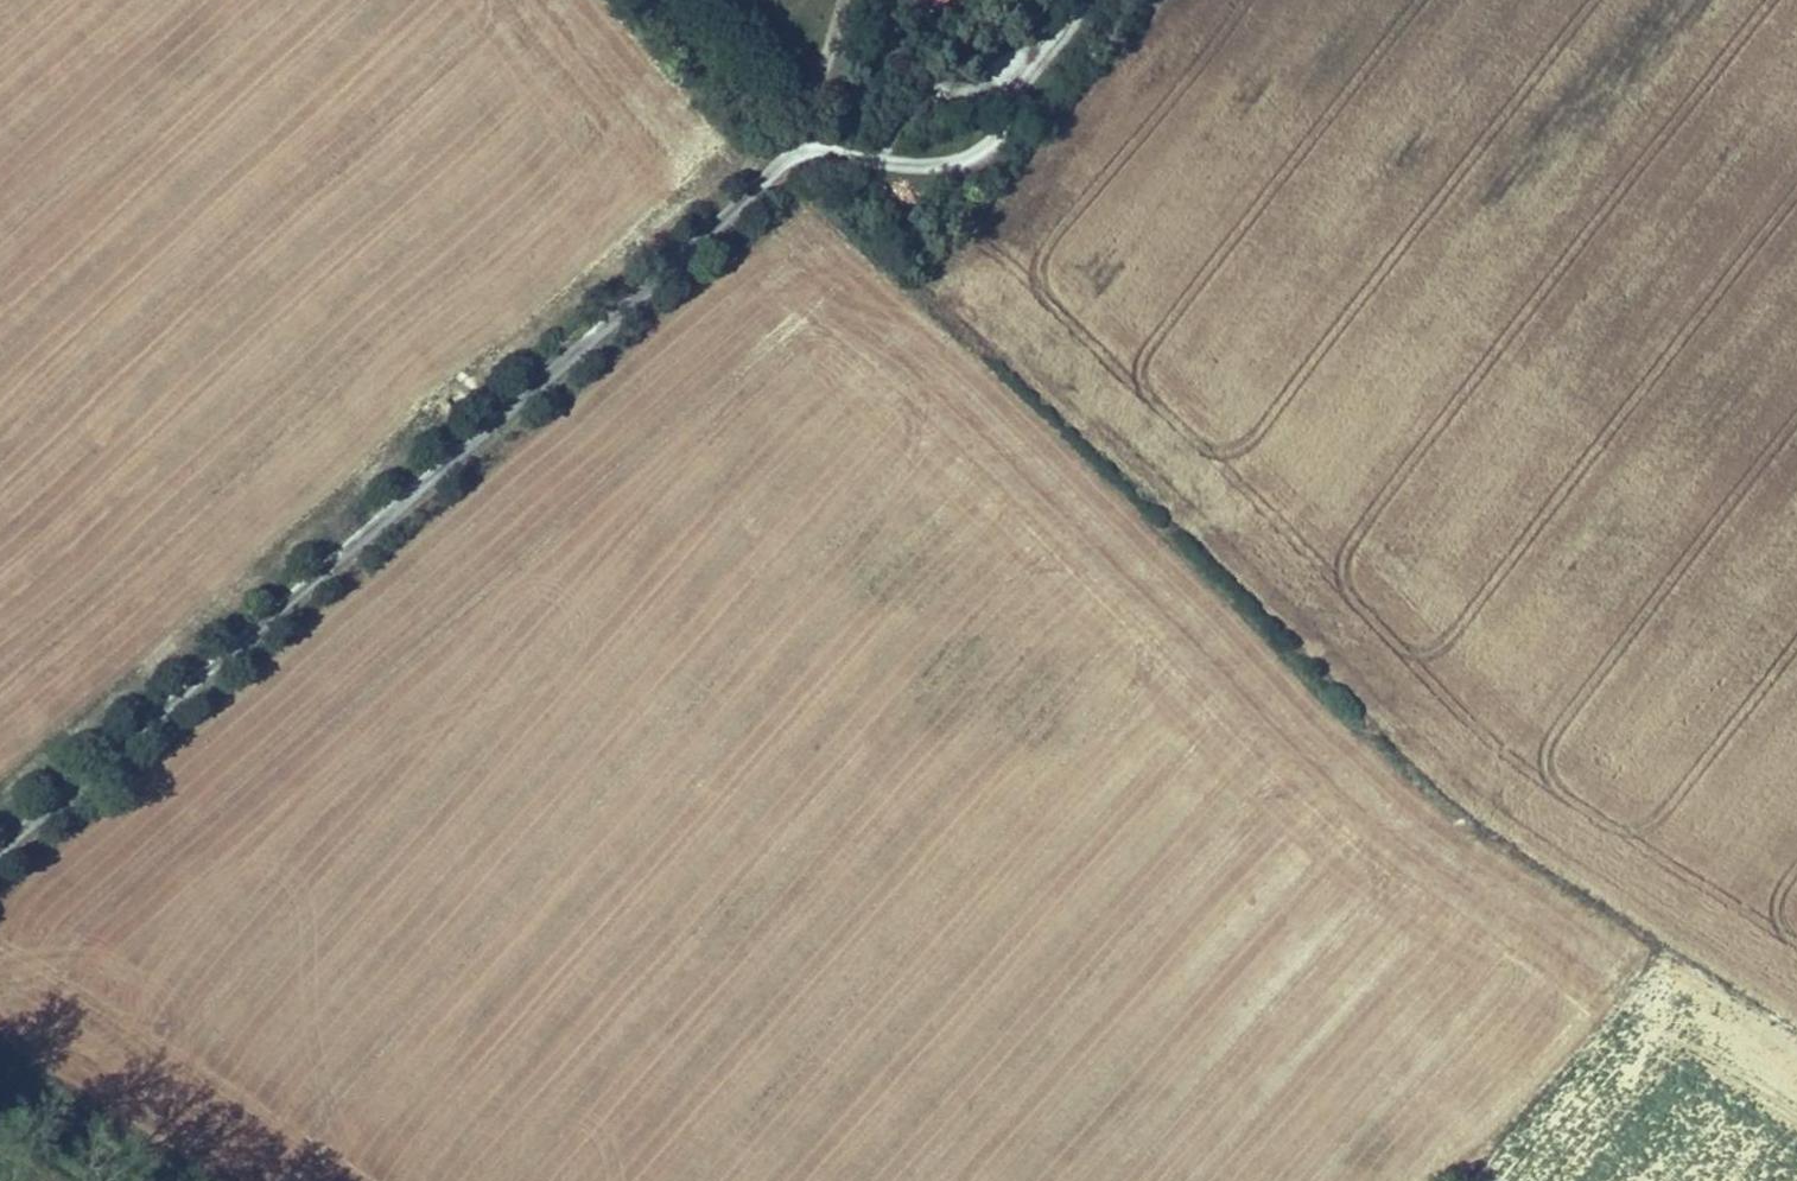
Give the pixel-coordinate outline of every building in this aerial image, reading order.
[(945,0),(927,0),(936,9),(945,0)]
